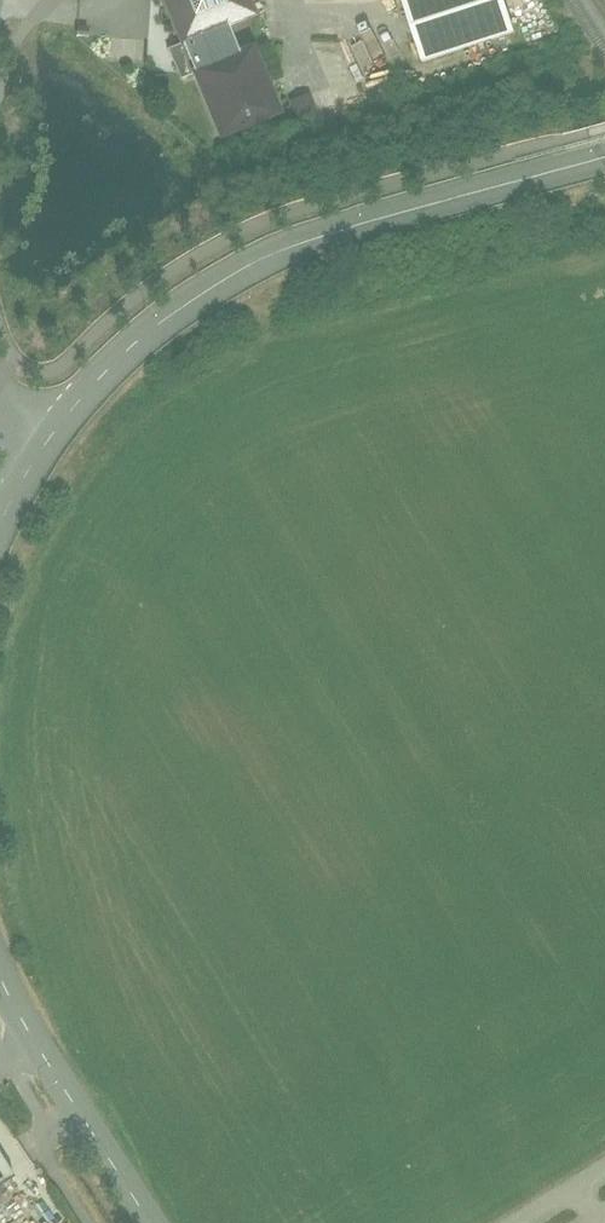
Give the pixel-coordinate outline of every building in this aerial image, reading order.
[(179,44),(250,16),(244,0),(161,0),(179,44)] [(424,61),(509,36),(499,0),(406,0),(424,61)] [(169,51),(179,78),(191,74),(181,47),(169,51)] [(253,60),(195,83),(220,145),(278,123),(253,60)] [(0,1154),(0,1185),(14,1176),(0,1154)]
